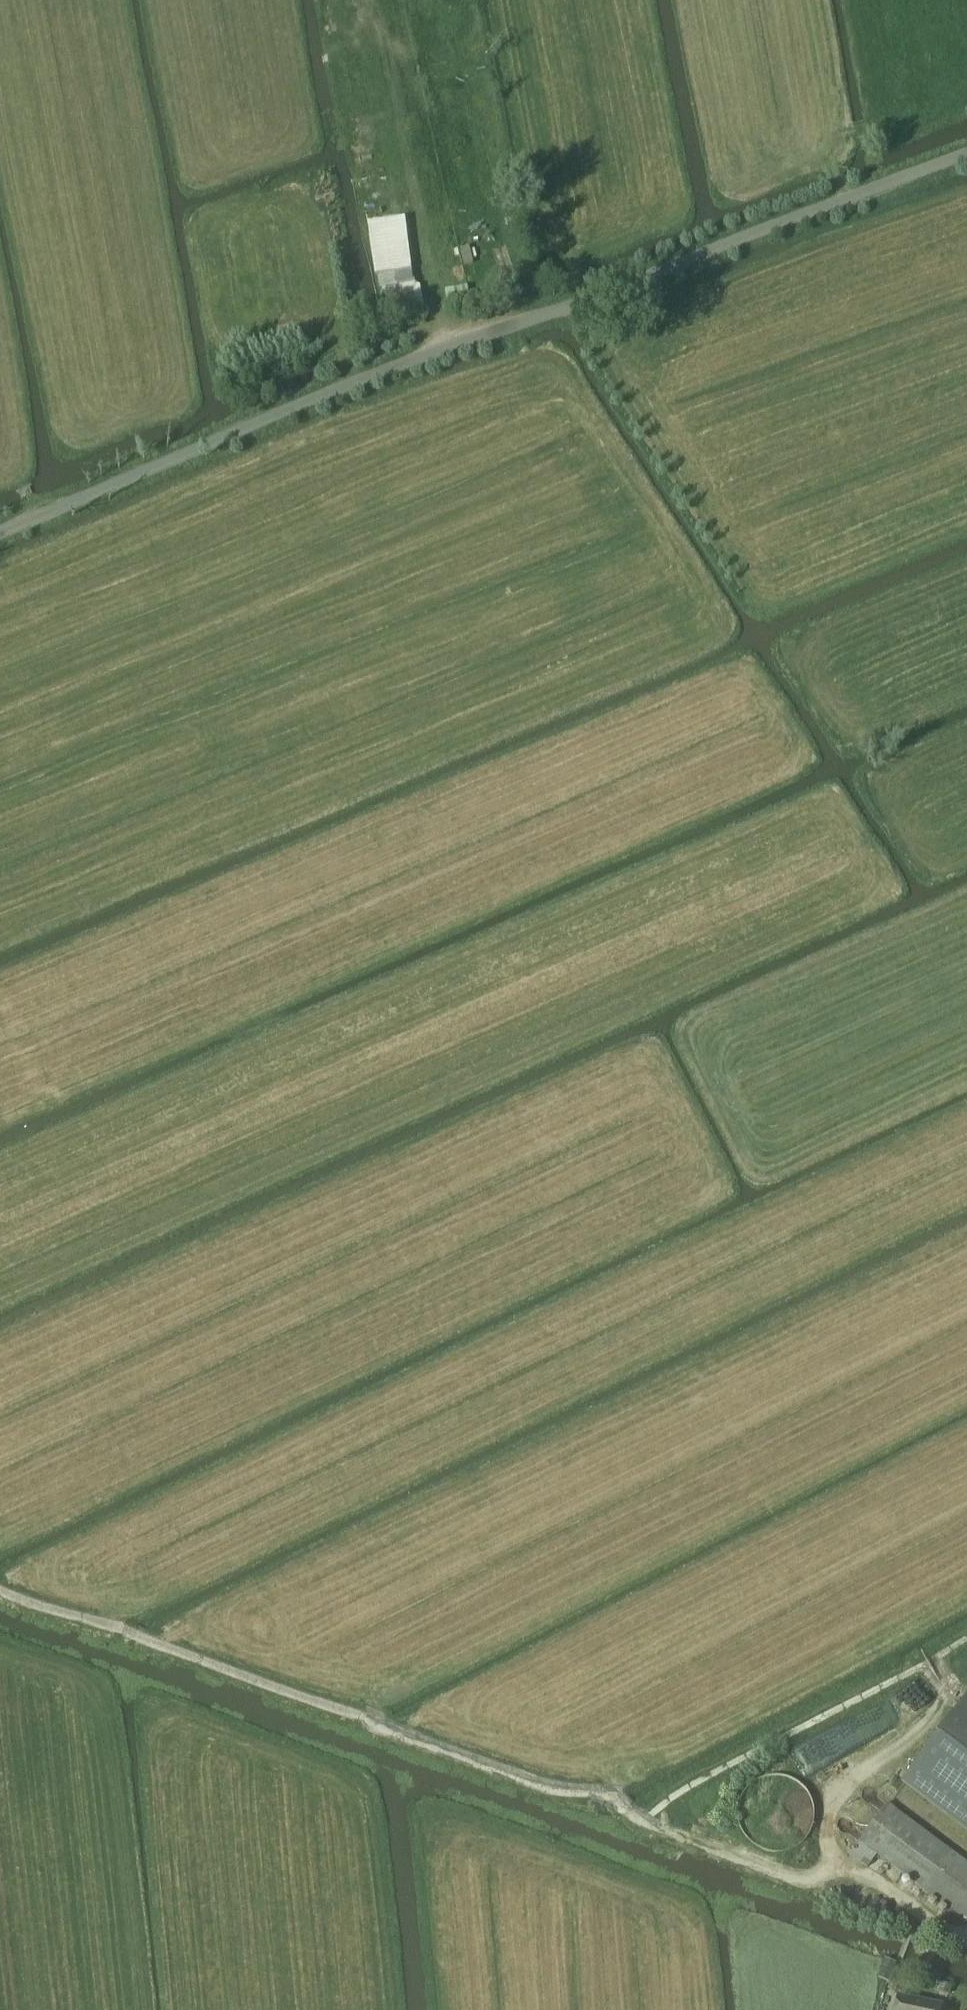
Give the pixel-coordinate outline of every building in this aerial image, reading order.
[(403,216),(370,221),(384,316),(425,310),(421,282),(412,283),(403,216)] [(904,1782),(966,1829),(966,1697),(904,1782)] [(850,1855),(868,1868),(876,1855),(966,1923),(966,1863),(888,1804),(850,1855)] [(898,1996),(895,2009),(941,2009),(942,2006),(898,1996)]
